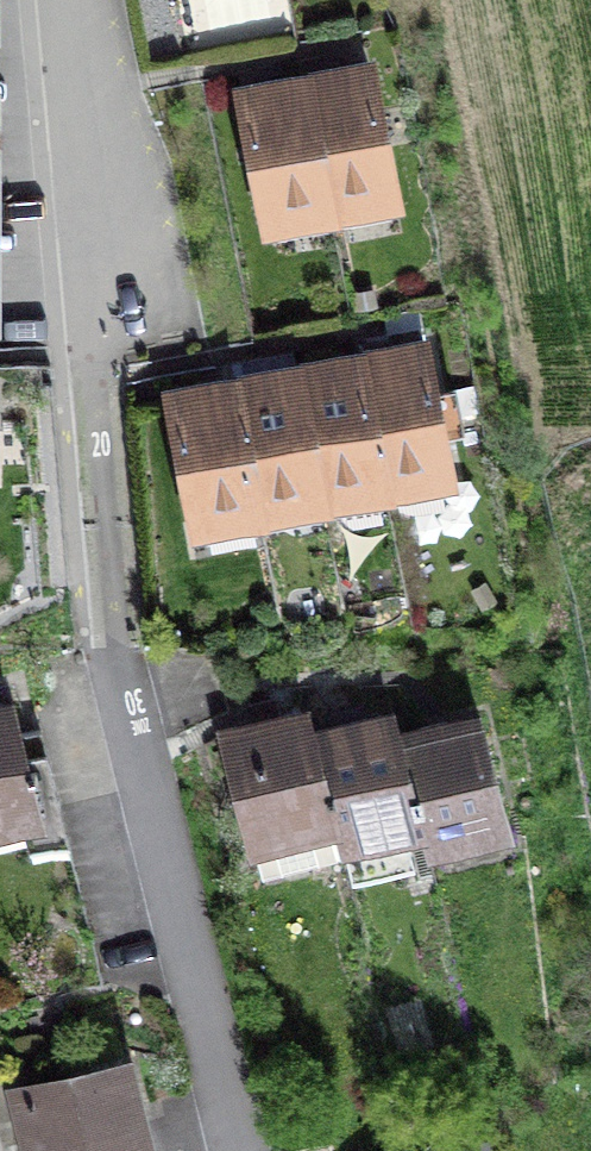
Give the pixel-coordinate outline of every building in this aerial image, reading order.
[(370,69),(305,81),(331,210),(395,197),(370,69)] [(266,223),(331,210),(305,81),(241,94),(266,223)] [(424,347),(360,359),(385,488),(450,475),(424,347)] [(322,500),(385,488),(360,359),(297,372),(322,500)] [(259,513),(322,500),(297,372),(234,384),(259,513)] [(195,525),(259,513),(234,384),(170,397),(195,525)] [(21,816),(29,847),(67,838),(40,729),(19,734),(13,707),(0,710),(0,821),(21,816)] [(262,877),(341,857),(337,842),(331,819),(333,819),(312,738),(314,737),(307,714),(223,736),(262,877)] [(331,819),(337,842),(417,821),(418,821),(398,740),(399,740),(394,717),(314,737),(312,738),(333,819),(331,819)] [(507,824),(480,720),(399,740),(398,740),(418,821),(417,821),(423,845),(507,824)] [(123,1069),(21,1094),(36,1150),(143,1150),(123,1069)]
